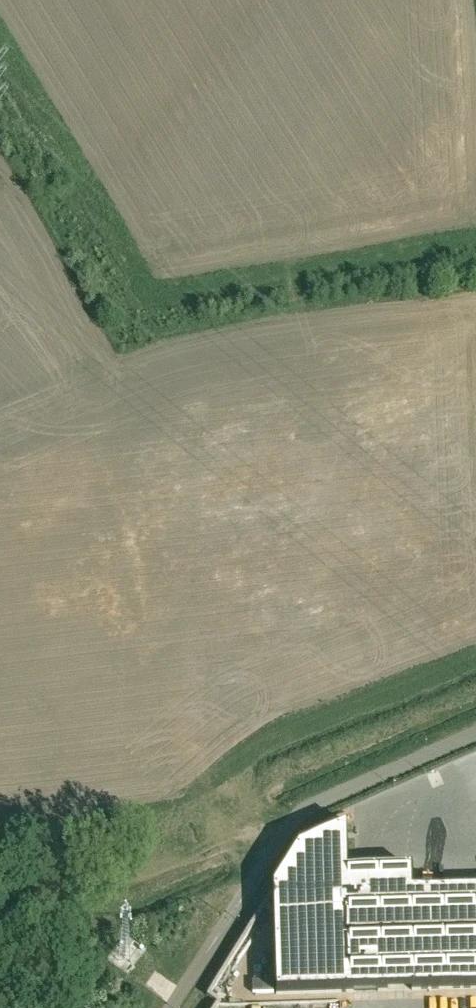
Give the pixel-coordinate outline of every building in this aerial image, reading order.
[(412,891),(412,867),(348,869),(347,828),(346,825),(309,842),(298,846),(273,888),(276,992),(475,987),(475,890),(412,891)]
